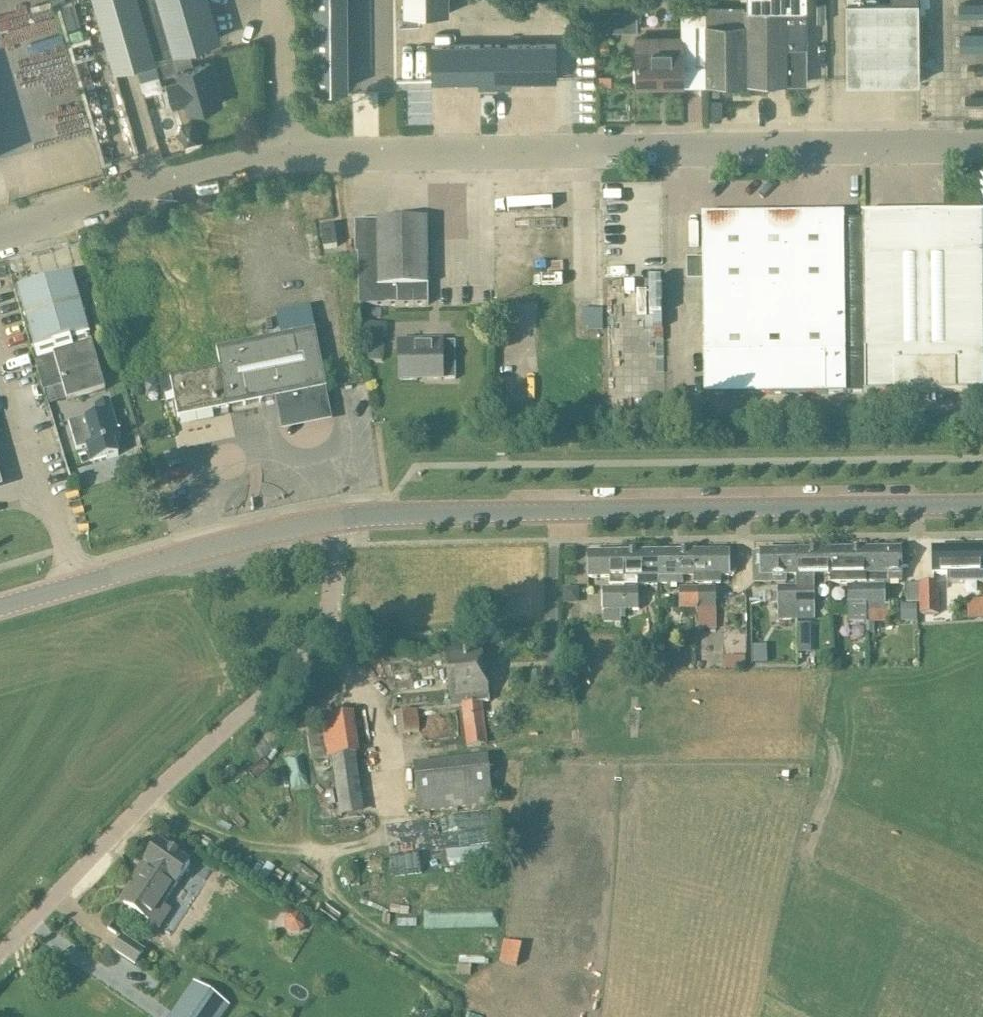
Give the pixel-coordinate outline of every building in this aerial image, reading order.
[(115,67),(134,62),(116,0),(96,0),(115,67)] [(134,62),(220,37),(209,0),(116,0),(134,62)] [(449,13),(449,0),(405,0),(405,13),(449,13)] [(706,23),(706,68),(706,84),(805,83),(805,60),(807,60),(806,0),(747,0),(747,6),(744,6),(744,5),(729,6),(729,23),(706,23)] [(847,81),(919,81),(919,0),(846,0),(847,81)] [(964,3),(965,15),(982,14),(982,2),(964,3)] [(607,10),(594,10),(594,29),(637,28),(637,9),(607,10)] [(651,46),(636,47),(637,84),(683,84),(683,69),(706,68),(706,23),(706,15),(682,15),(681,15),(682,39),(680,39),(680,40),(651,41),(651,46)] [(965,30),(965,48),(982,48),(982,30),(965,30)] [(601,40),(601,51),(610,51),(610,40),(601,40)] [(432,43),(432,80),(479,80),(479,85),(510,85),(510,79),(557,79),(557,43),(432,43)] [(189,46),(159,55),(165,75),(178,71),(180,80),(168,83),(174,104),(187,101),(190,111),(222,102),(210,62),(195,67),(189,46)] [(378,78),(378,54),(343,54),(343,78),(378,78)] [(408,103),(430,102),(429,77),(407,78),(408,103)] [(722,99),(710,99),(710,109),(721,109),(722,99)] [(865,214),(869,393),(982,392),(982,212),(865,214)] [(844,213),(823,214),(828,394),(869,393),(865,214),(863,214),(863,219),(844,220),(844,213)] [(702,259),(686,259),(687,282),(703,282),(704,395),(828,394),(823,214),(702,215),(702,259)] [(377,221),(355,221),(355,254),(358,254),(359,306),(428,305),(428,286),(427,220),(377,221)] [(338,246),(334,225),(321,227),(324,248),(338,246)] [(72,273),(19,288),(18,288),(35,347),(36,346),(39,358),(35,360),(44,389),(63,384),(67,400),(106,389),(89,331),(72,273)] [(178,418),(275,399),(282,432),(332,421),(326,389),(327,389),(311,307),(276,315),(211,327),(217,353),(167,362),(178,418)] [(605,308),(584,308),(584,329),(605,329),(605,308)] [(364,322),(362,340),(369,340),(369,343),(385,345),(388,325),(364,322)] [(415,347),(399,347),(400,380),(443,379),(456,379),(455,368),(455,341),(442,341),(415,342),(415,347)] [(62,385),(47,389),(50,401),(65,397),(62,385)] [(86,417),(69,422),(77,450),(87,447),(92,463),(119,455),(115,442),(120,440),(109,401),(95,405),(98,416),(87,420),(86,417)] [(948,583),(982,582),(982,548),(933,549),(933,573),(948,573),(948,583)] [(865,549),(831,550),(831,575),(831,582),(865,582),(865,549)] [(901,581),(901,569),(909,569),(909,550),(901,550),(901,549),(865,549),(865,582),(901,581)] [(797,575),(797,550),(760,551),(760,552),(753,552),(753,581),(785,582),(785,576),(797,575)] [(831,575),(831,550),(797,550),(797,575),(797,587),(797,608),(797,619),(815,619),(814,575),(831,575)] [(682,577),(693,577),(693,552),(658,553),(659,585),(682,584),(682,577)] [(728,575),(736,575),(735,553),(728,553),(728,552),(693,552),(693,577),(693,584),(720,584),(720,576),(728,576),(728,575)] [(608,585),(624,585),(624,577),(624,553),(588,553),(589,578),(608,577),(608,585)] [(659,585),(658,553),(624,553),(624,577),(624,585),(624,588),(631,588),(638,588),(638,585),(659,585)] [(938,583),(919,584),(920,613),(938,613),(938,583)] [(889,622),(889,590),(883,590),(883,584),(880,584),(865,585),(866,608),(866,623),(889,622)] [(848,608),(866,608),(865,585),(847,585),(848,608)] [(679,609),(698,609),(697,587),(679,587),(679,609)] [(715,587),(697,587),(698,609),(698,622),(698,623),(698,629),(716,629),(716,608),(715,587)] [(778,587),(778,619),(797,619),(797,608),(797,587),(778,587)] [(604,623),(621,623),(621,610),(621,588),(603,588),(602,611),(604,611),(604,623)] [(638,588),(631,588),(624,588),(621,588),(621,610),(639,610),(639,588),(638,588)] [(902,606),(902,623),(918,624),(919,606),(902,606)] [(810,623),(797,623),(798,638),(810,637),(810,623)] [(455,648),(447,648),(451,706),(459,705),(462,705),(468,747),(487,744),(482,702),(490,701),(483,645),(455,648)] [(657,654),(642,654),(642,667),(657,666),(657,654)] [(745,658),(725,657),(725,668),(745,668),(745,658)] [(417,710),(402,712),(404,732),(420,731),(417,710)] [(324,732),(309,735),(312,759),(333,757),(341,817),(364,813),(356,754),(351,715),(322,718),(324,732)] [(488,756),(413,764),(418,813),(493,805),(488,756)] [(170,903),(167,901),(177,886),(175,884),(190,863),(159,842),(144,864),(143,863),(132,878),(136,881),(122,902),(159,927),(170,911),(167,908),(170,903)] [(494,848),(449,853),(450,862),(474,860),(475,870),(496,868),(494,848)] [(291,915),(286,920),(287,929),(292,933),(300,933),(305,928),(304,919),(299,914),(291,915)] [(124,935),(113,950),(136,965),(146,950),(124,935)] [(504,940),(499,961),(517,967),(522,944),(504,940)] [(228,1005),(195,982),(171,1016),(219,1016),(228,1005)]
